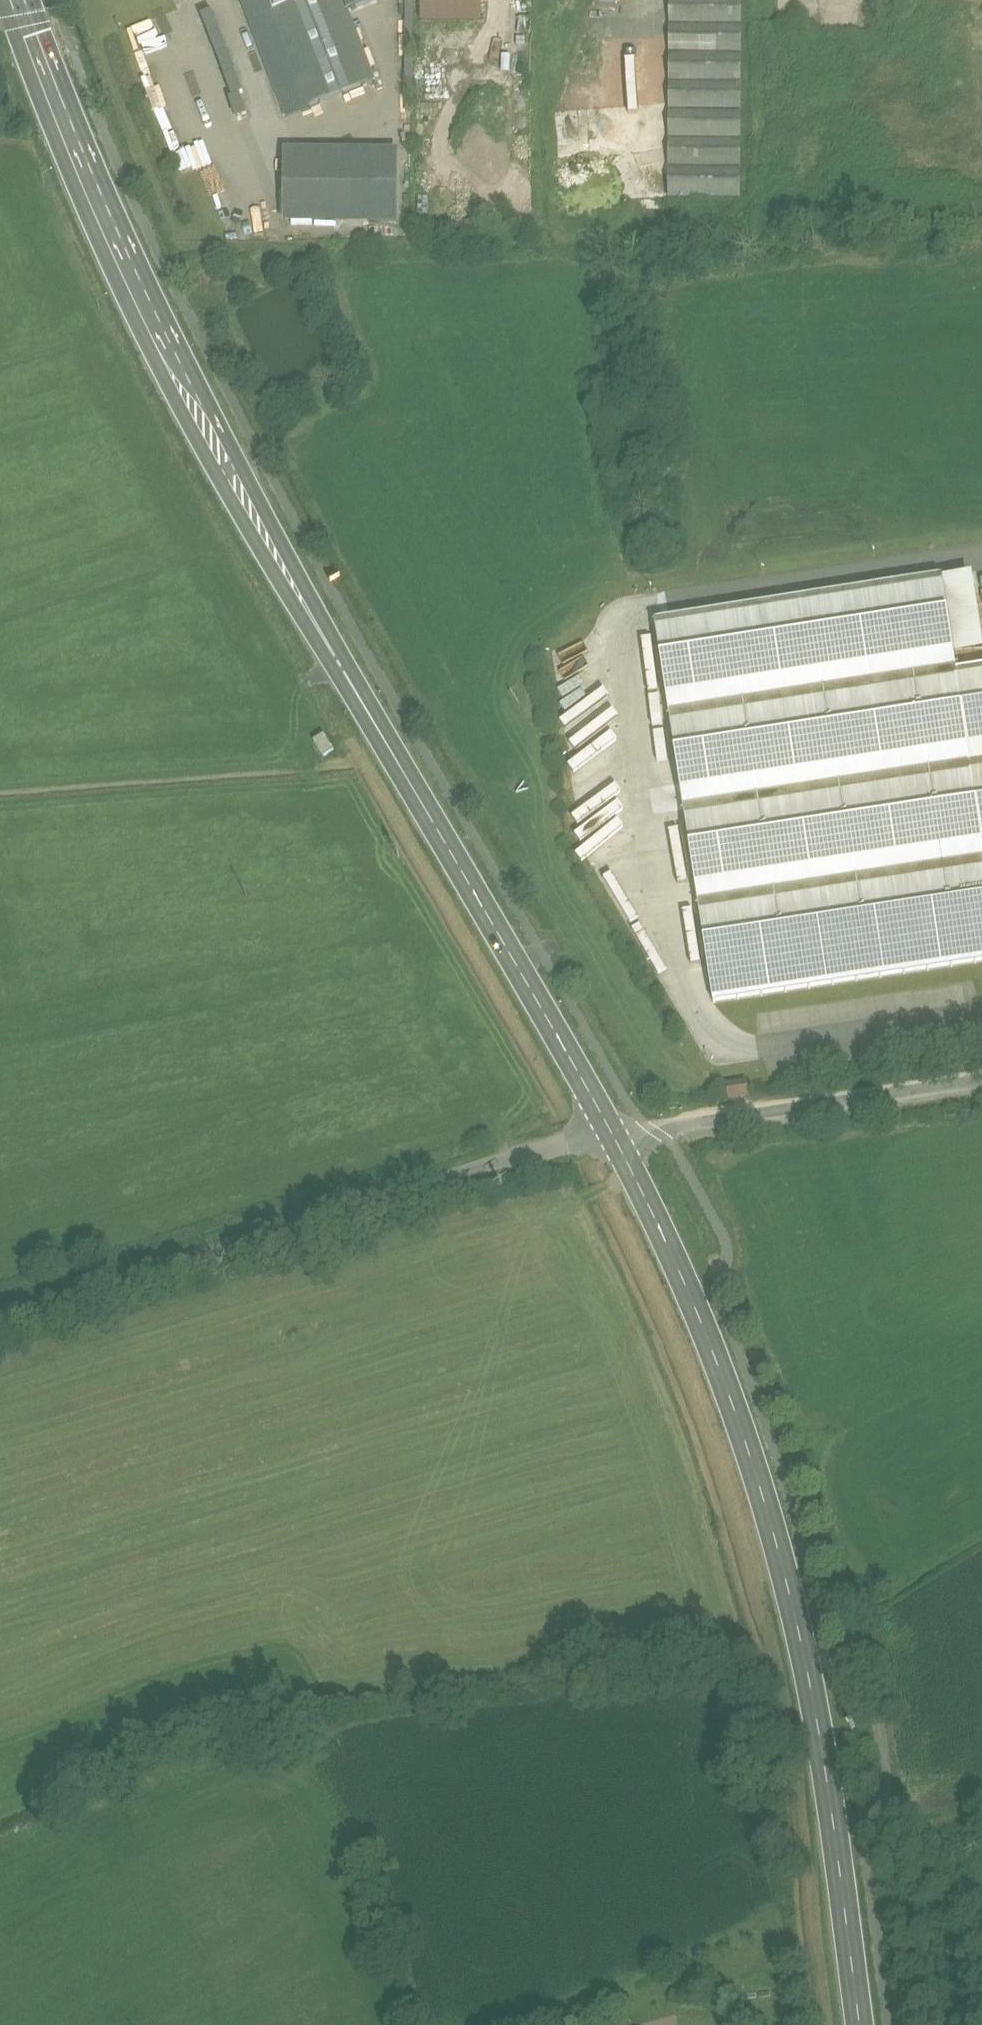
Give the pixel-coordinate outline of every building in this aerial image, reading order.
[(282,115),(375,79),(347,5),(361,0),(238,0),(282,115)] [(421,26),(481,27),(481,0),(421,0),(421,26)] [(676,208),(750,209),(750,29),(750,23),(750,0),(677,0),(676,208)] [(256,115),(217,13),(202,18),(241,121),(256,115)] [(612,195),(607,150),(558,156),(563,201),(572,200),(574,217),(612,212),(610,195),(612,195)] [(282,155),(282,219),(396,219),(396,155),(282,155)] [(954,681),(938,584),(660,628),(719,1002),(981,961),(981,677),(954,681)] [(572,755),(608,727),(602,718),(606,715),(585,689),(600,677),(585,657),(548,686),(564,707),(563,708),(576,724),(559,737),(572,755)] [(334,758),(322,740),(311,748),(323,766),(334,758)] [(601,784),(618,772),(613,765),(568,796),(582,816),(610,797),(601,784)] [(579,830),(594,850),(625,826),(610,806),(579,830)] [(744,1082),(723,1083),(724,1101),(745,1099),(744,1082)]
